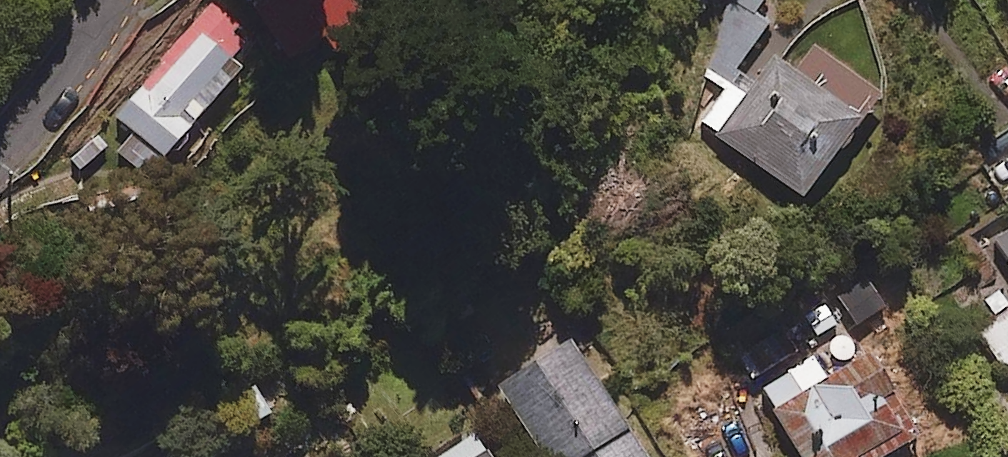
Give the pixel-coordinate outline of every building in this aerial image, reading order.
[(239,24),(211,0),(114,113),(152,145),(142,157),(154,167),(241,66),(230,57),(245,40),(234,30),(239,24)] [(251,3),(288,57),(323,34),(338,56),(372,33),(350,0),(256,0),(251,3)] [(862,116),(772,51),(712,135),(802,200),(862,116)] [(965,143),(1000,194),(1007,189),(1007,115),(965,143)] [(994,237),(1007,258),(1007,228),(994,237)] [(982,330),(1007,370),(1007,313),(982,330)] [(572,333),(495,384),(543,456),(653,456),(572,333)] [(869,347),(825,375),(813,356),(762,388),(775,407),(765,414),(793,456),(886,456),(924,433),(869,347)] [(255,381),(228,396),(244,424),(270,410),(255,381)] [(473,431),(433,456),(490,456),(473,431)]
